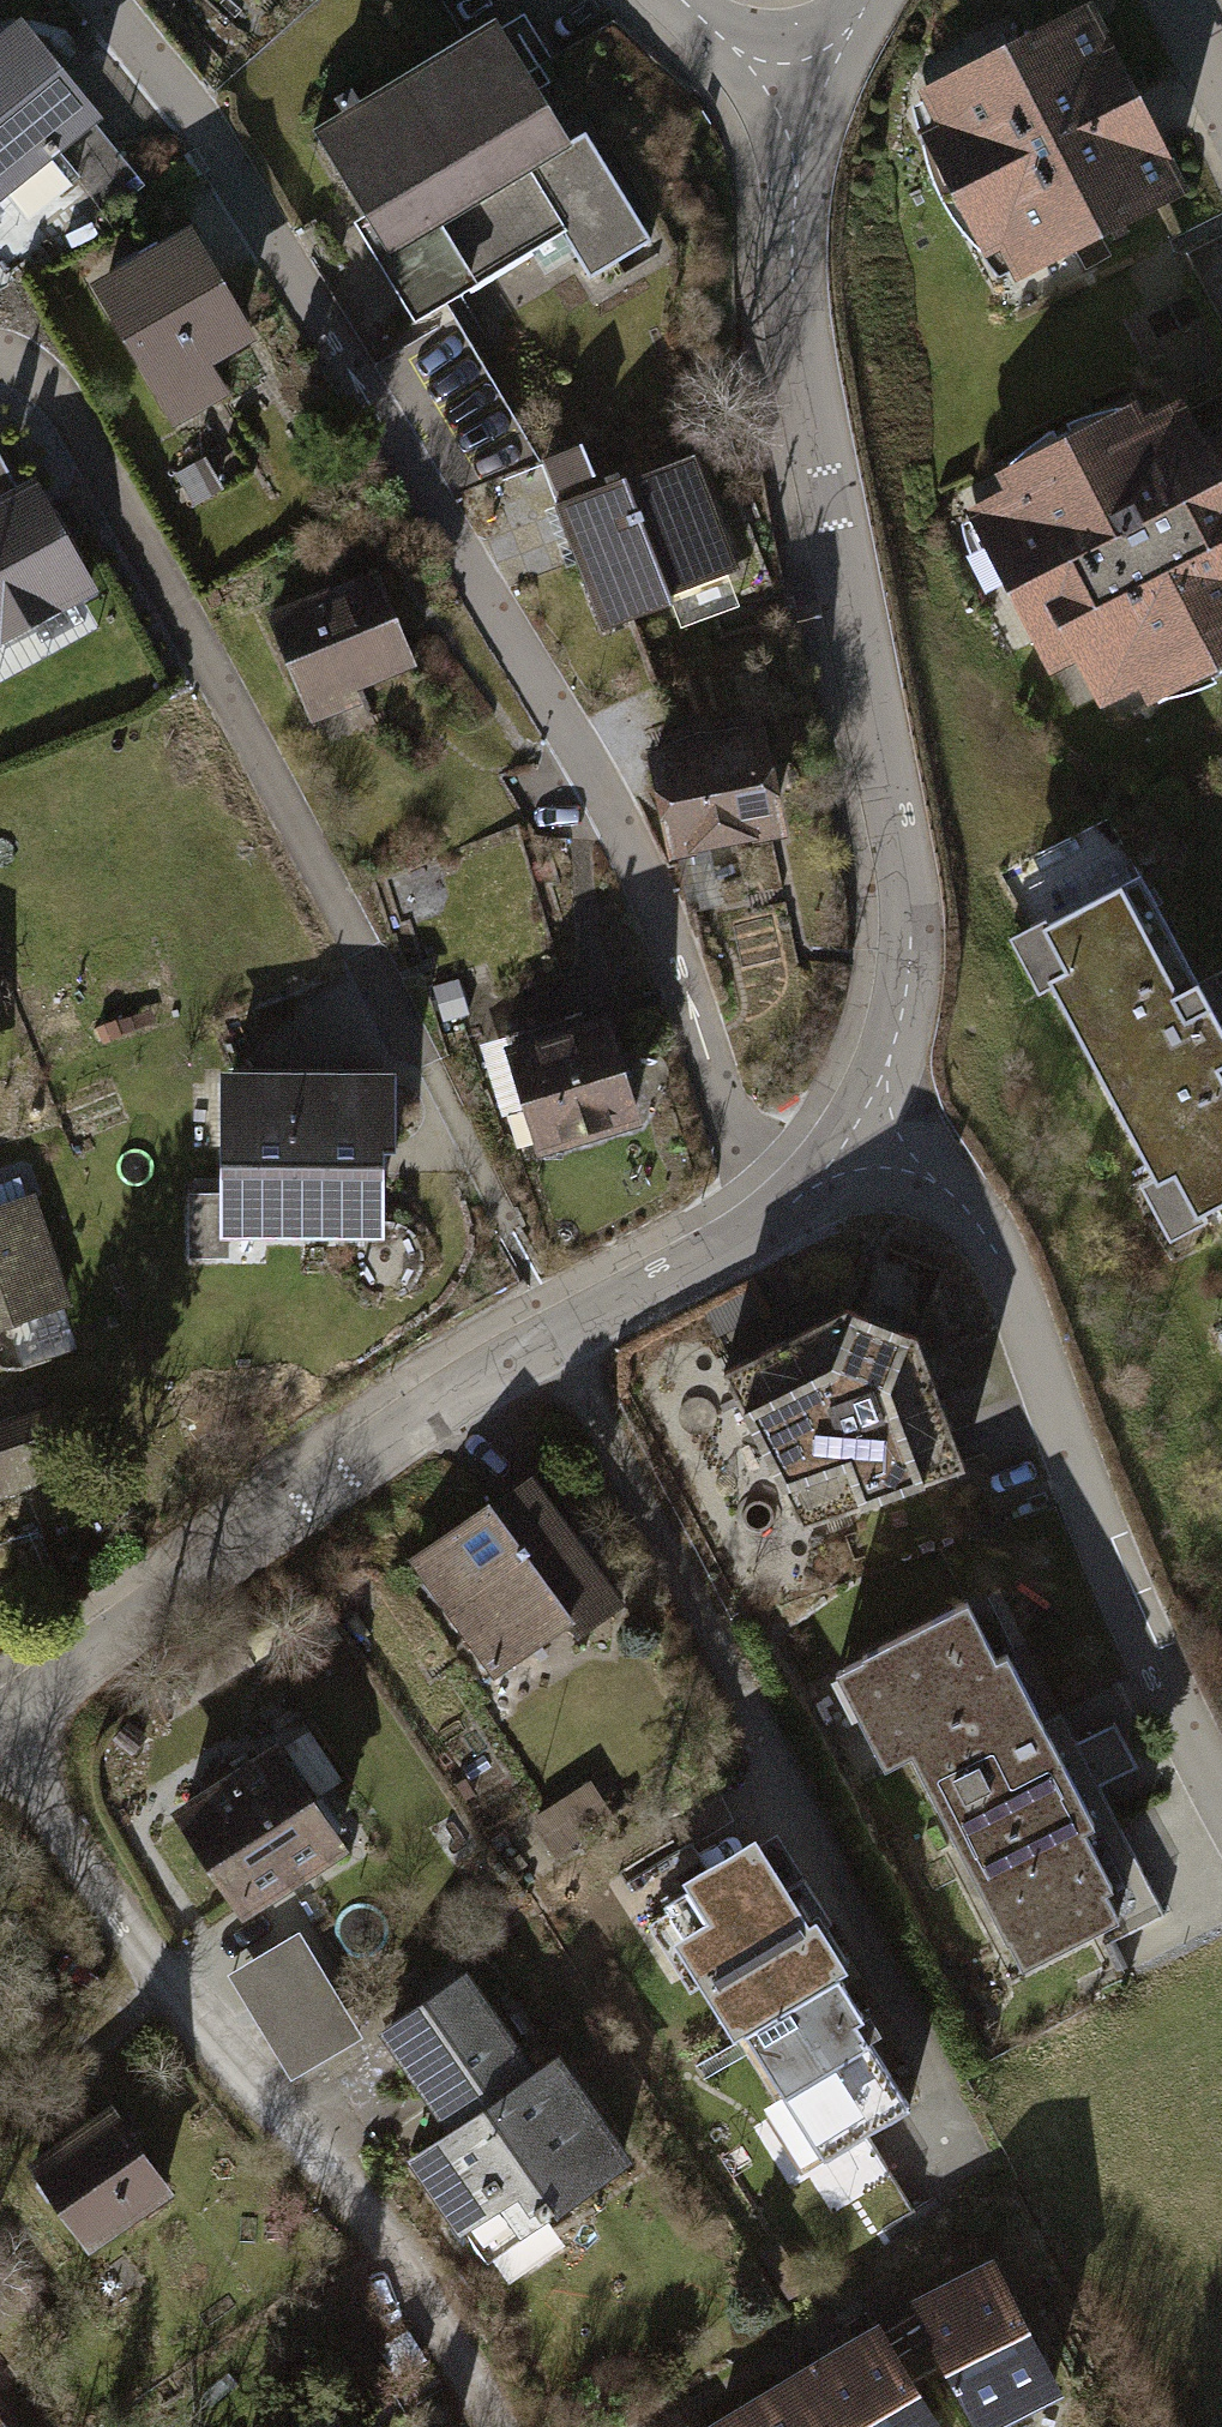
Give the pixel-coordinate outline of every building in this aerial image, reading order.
[(1187,198),(1092,0),(1088,0),(904,88),(1000,287),(1187,198)] [(0,29),(0,197),(89,123),(6,24),(0,29)] [(550,141),(501,35),(299,138),(402,340),(473,300),(561,258),(579,293),(644,253),(579,128),(550,141)] [(167,254),(70,304),(144,445),(241,395),(167,254)] [(473,331),(421,353),(458,440),(510,417),(473,331)] [(1074,747),(1221,673),(1221,413),(1198,365),(945,491),(1074,747)] [(742,589),(692,463),(554,518),(604,644),(742,589)] [(89,635),(0,469),(0,682),(89,635)] [(374,581),(261,626),(303,729),(415,684),(374,581)] [(784,838),(764,722),(654,741),(674,857),(784,838)] [(1005,961),(1162,1255),(1221,1223),(1221,1070),(1129,895),(1005,961)] [(644,1125),(612,1009),(508,1037),(540,1153),(644,1125)] [(393,1085),(219,1089),(221,1253),(381,1252),(380,1171),(393,1171),(393,1085)] [(0,1213),(0,1347),(62,1328),(25,1206),(0,1213)] [(895,1312),(843,1293),(716,1353),(801,1522),(955,1464),(895,1312)] [(0,1424),(0,1468),(69,1453),(60,1411),(0,1424)] [(516,1478),(396,1569),(489,1691),(609,1600),(516,1478)] [(847,1650),(994,1960),(1111,1901),(966,1595),(847,1650)] [(330,1857),(257,1740),(150,1807),(223,1924),(330,1857)] [(592,1779),(532,1815),(558,1859),(619,1823),(592,1779)] [(841,1992),(753,1851),(642,1919),(730,2061),(841,1992)] [(227,1973),(291,2075),(361,2031),(297,1929),(227,1973)] [(524,2081),(457,1987),(372,2046),(441,2144),(403,2171),(479,2278),(625,2174),(548,2065),(524,2081)] [(841,1992),(730,2061),(810,2190),(921,2122),(841,1992)] [(159,2206),(99,2124),(11,2188),(71,2270),(159,2206)] [(1068,2399),(995,2260),(918,2301),(985,2426),(1014,2426),(1068,2399)] [(882,2315),(799,2365),(837,2426),(950,2426),(882,2315)] [(799,2365),(716,2416),(723,2426),(837,2426),(799,2365)]
